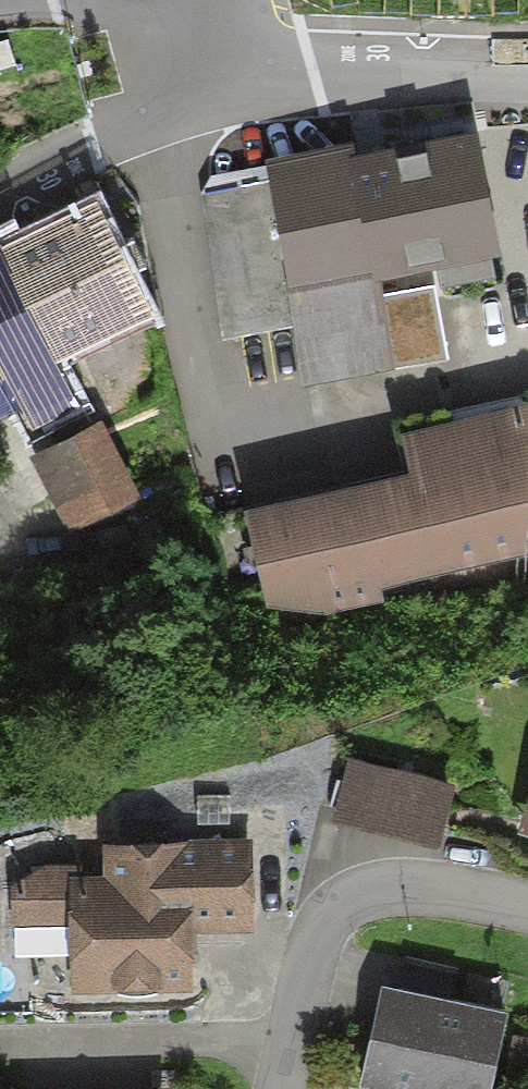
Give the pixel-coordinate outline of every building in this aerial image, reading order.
[(260,171),(292,330),(304,390),(444,362),(427,274),(496,260),(472,142),(356,165),(353,153),(260,171)] [(260,171),(201,182),(225,343),(292,330),(260,171)] [(3,409),(12,430),(79,401),(60,357),(158,315),(110,205),(0,253),(0,411),(3,409)] [(245,521),(268,629),(381,604),(379,593),(527,561),(527,427),(525,415),(401,442),(411,484),(245,521)] [(109,433),(40,463),(69,529),(137,499),(109,433)] [(451,788),(345,759),(328,823),(433,851),(451,788)] [(515,837),(527,842),(527,799),(515,837)] [(174,843),(173,894),(200,895),(199,932),(261,934),(263,845),(174,843)] [(173,894),(75,892),(72,1000),(198,1003),(199,932),(200,895),(173,894)] [(509,1022),(381,992),(358,1088),(493,1088),(509,1022)] [(513,1039),(502,1087),(510,1088),(527,1088),(527,1042),(513,1039)]
